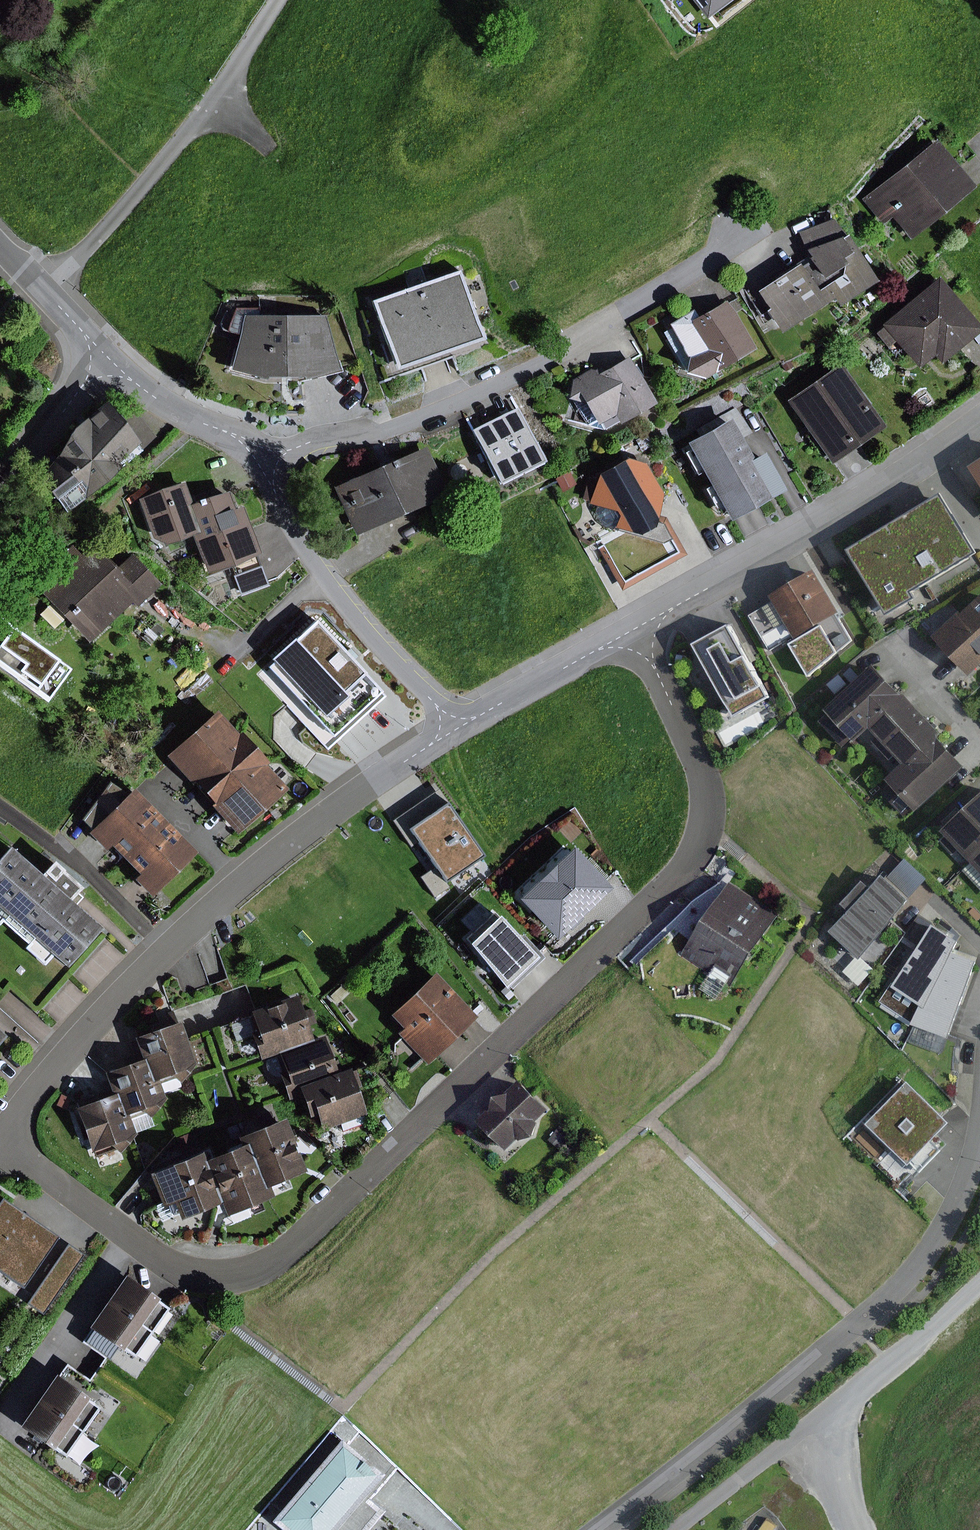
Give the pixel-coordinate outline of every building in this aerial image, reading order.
[(712,15),(732,0),(700,0),(712,15)] [(933,139),(860,199),(882,225),(890,218),(907,239),(972,186),(933,139)] [(806,257),(754,292),(765,308),(761,311),(775,333),(828,298),(834,306),(873,280),(841,233),(840,235),(828,219),(793,233),(802,254),(804,253),(806,257)] [(479,339),(456,270),(368,300),(391,369),(479,339)] [(880,324),(882,327),(875,333),(886,346),(893,340),(916,368),(932,355),(939,363),(979,329),(936,277),(880,324)] [(751,349),(724,301),(696,316),(692,309),(665,324),(668,329),(662,333),(681,367),(680,374),(698,378),(751,349)] [(258,308),(234,308),(224,331),(237,335),(227,371),(261,380),(261,376),(301,377),(301,381),(336,371),(321,316),(258,315),(258,308)] [(651,403),(626,357),(603,369),(601,367),(597,369),(588,369),(570,379),(563,399),(571,401),(584,425),(601,430),(651,403)] [(883,426),(839,363),(784,401),(828,464),(883,426)] [(49,461),(33,479),(62,514),(130,457),(131,458),(157,436),(133,407),(117,420),(100,400),(61,432),(49,461)] [(516,406),(468,430),(495,484),(543,461),(516,406)] [(751,432),(734,408),(695,429),(698,434),(682,443),(685,449),(680,452),(693,475),(698,472),(705,486),(701,488),(716,515),(720,513),(725,521),(781,490),(760,452),(749,458),(739,439),(751,432)] [(652,446),(646,435),(634,441),(641,452),(652,446)] [(445,495),(424,446),(332,486),(353,535),(445,495)] [(655,516),(661,494),(644,464),(624,458),(596,473),(594,481),(587,479),(580,500),(587,502),(587,504),(595,506),(593,513),(600,527),(660,544),(668,540),(675,553),(623,582),(603,546),(597,549),(621,591),(685,555),(664,518),(655,516)] [(968,466),(979,485),(979,458),(968,466)] [(198,533),(188,502),(182,483),(136,499),(149,539),(166,543),(190,535),(198,533)] [(188,502),(198,533),(190,535),(203,573),(258,555),(240,504),(232,507),(226,489),(188,502)] [(976,553),(939,493),(846,549),(886,616),(915,598),(911,592),(976,553)] [(60,574),(39,594),(84,642),(128,601),(134,607),(158,584),(130,555),(117,567),(94,542),(80,555),(71,545),(51,564),(60,574)] [(795,640),(835,615),(839,613),(813,569),(769,595),(772,601),(748,615),(760,636),(784,622),(795,640)] [(937,598),(929,585),(925,588),(932,600),(937,598)] [(979,666),(979,595),(960,614),(958,612),(931,637),(969,677),(979,666)] [(271,661),(337,733),(387,687),(321,615),(271,661)] [(835,615),(795,640),(788,643),(808,678),(851,640),(835,615)] [(44,703),(70,669),(38,646),(37,647),(0,620),(0,670),(44,703)] [(769,697),(727,623),(691,643),(732,718),(769,697)] [(902,697),(873,665),(823,711),(826,714),(819,721),(843,748),(851,741),(852,743),(869,728),(877,737),(871,741),(888,760),(894,755),(902,764),(886,779),(892,786),(884,793),(905,817),(913,810),(915,813),(966,767),(936,734),(902,697)] [(851,683),(841,673),(825,687),(835,698),(851,683)] [(212,711),(162,756),(187,784),(237,739),(212,711)] [(240,736),(237,739),(187,784),(208,807),(259,762),(261,760),(240,736)] [(259,762),(208,807),(232,834),(284,789),(259,762)] [(445,785),(400,816),(448,886),(493,855),(445,785)] [(122,859),(161,821),(130,790),(86,834),(104,851),(109,846),(122,859)] [(979,854),(979,793),(940,831),(945,836),(940,841),(952,854),(958,849),(971,862),(979,854)] [(193,853),(161,821),(122,859),(136,874),(131,879),(148,897),(193,853)] [(620,885),(579,843),(523,896),(564,938),(620,885)] [(5,846),(0,852),(0,923),(25,945),(21,949),(39,965),(48,955),(62,968),(97,929),(65,900),(76,887),(47,862),(36,874),(5,846)] [(971,862),(963,870),(979,888),(979,854),(971,862)] [(886,880),(881,875),(869,888),(861,881),(841,904),(849,911),(829,932),(858,958),(911,900),(908,898),(926,878),(905,859),(886,880)] [(778,914),(729,882),(681,955),(709,973),(698,988),(716,1000),(726,984),(730,987),(778,914)] [(975,907),(969,913),(977,921),(979,918),(979,912),(975,907)] [(504,912),(474,940),(516,986),(547,957),(504,912)] [(959,941),(916,914),(902,937),(917,947),(893,985),(889,983),(878,1002),(911,1023),(919,1007),(925,1008),(953,952),(959,941)] [(977,961),(953,952),(925,1008),(919,1007),(911,1023),(909,1025),(913,1026),(907,1043),(939,1055),(945,1038),(948,1039),(977,961)] [(871,971),(856,957),(843,971),(858,985),(871,971)] [(474,1017),(431,973),(387,1015),(400,1029),(395,1033),(426,1064),(474,1017)] [(349,994),(341,985),(328,997),(337,1006),(349,994)] [(300,1010),(294,994),(280,999),(281,1002),(262,1009),(261,1006),(247,1011),(248,1016),(228,1024),(234,1042),(254,1034),(258,1044),(253,1046),(258,1059),(264,1057),(276,1053),(311,1040),(310,1038),(305,1023),(313,1020),(308,1007),(300,1010)] [(176,1021),(131,1037),(139,1059),(141,1059),(149,1082),(155,1080),(156,1083),(159,1092),(178,1085),(177,1082),(194,1063),(191,1061),(176,1021)] [(321,1034),(310,1038),(311,1040),(276,1053),(264,1057),(271,1076),(276,1074),(285,1099),(290,1097),(298,1095),(295,1087),(335,1073),(321,1034)] [(139,1059),(101,1073),(109,1095),(112,1094),(121,1116),(125,1114),(131,1132),(151,1125),(148,1116),(163,1098),(161,1096),(159,1092),(156,1083),(155,1080),(149,1082),(141,1059),(139,1059)] [(298,1095),(290,1097),(292,1103),(300,1101),(306,1117),(313,1115),(318,1131),(337,1124),(339,1131),(362,1123),(360,1115),(363,1114),(354,1088),(359,1086),(354,1070),(348,1072),(346,1069),(335,1073),(295,1087),(298,1095)] [(949,1122),(906,1081),(904,1083),(901,1080),(866,1116),(869,1119),(865,1124),(908,1165),(949,1122)] [(546,1110),(518,1081),(504,1094),(492,1097),(489,1109),(476,1121),(505,1151),(517,1139),(519,1141),(532,1136),(537,1124),(535,1121),(546,1110)] [(75,1098),(66,1094),(62,1102),(72,1106),(75,1098)] [(133,1134),(131,1132),(125,1114),(121,1116),(112,1094),(109,1095),(72,1109),(88,1152),(92,1150),(98,1166),(122,1156),(119,1149),(133,1134)] [(261,1189),(266,1187),(303,1172),(291,1141),(294,1140),(289,1128),(286,1130),(281,1118),(233,1138),(237,1147),(243,1144),(261,1189)] [(567,1137),(557,1129),(547,1141),(558,1149),(567,1137)] [(883,1149),(863,1130),(856,1138),(876,1157),(883,1149)] [(191,1143),(187,1134),(174,1139),(178,1148),(191,1143)] [(201,1161),(219,1204),(224,1216),(227,1215),(230,1223),(248,1216),(245,1208),(271,1198),(266,1187),(261,1189),(243,1144),(237,1147),(202,1161),(201,1161)] [(198,1152),(146,1174),(158,1203),(152,1205),(159,1221),(174,1214),(177,1221),(219,1204),(201,1161),(202,1161),(198,1152)] [(55,1236),(0,1199),(0,1275),(20,1288),(55,1236)] [(83,1254),(66,1243),(25,1303),(41,1314),(83,1254)] [(120,1277),(102,1303),(148,1334),(166,1308),(120,1277)] [(148,1334),(102,1303),(85,1328),(89,1331),(81,1342),(108,1360),(115,1350),(118,1352),(119,1349),(132,1358),(148,1334)] [(48,1375),(32,1399),(79,1431),(95,1406),(48,1375)] [(79,1431),(32,1399),(13,1427),(48,1450),(50,1448),(62,1456),(79,1431)] [(337,1439),(268,1522),(277,1529),(333,1529),(380,1475),(337,1439)]
